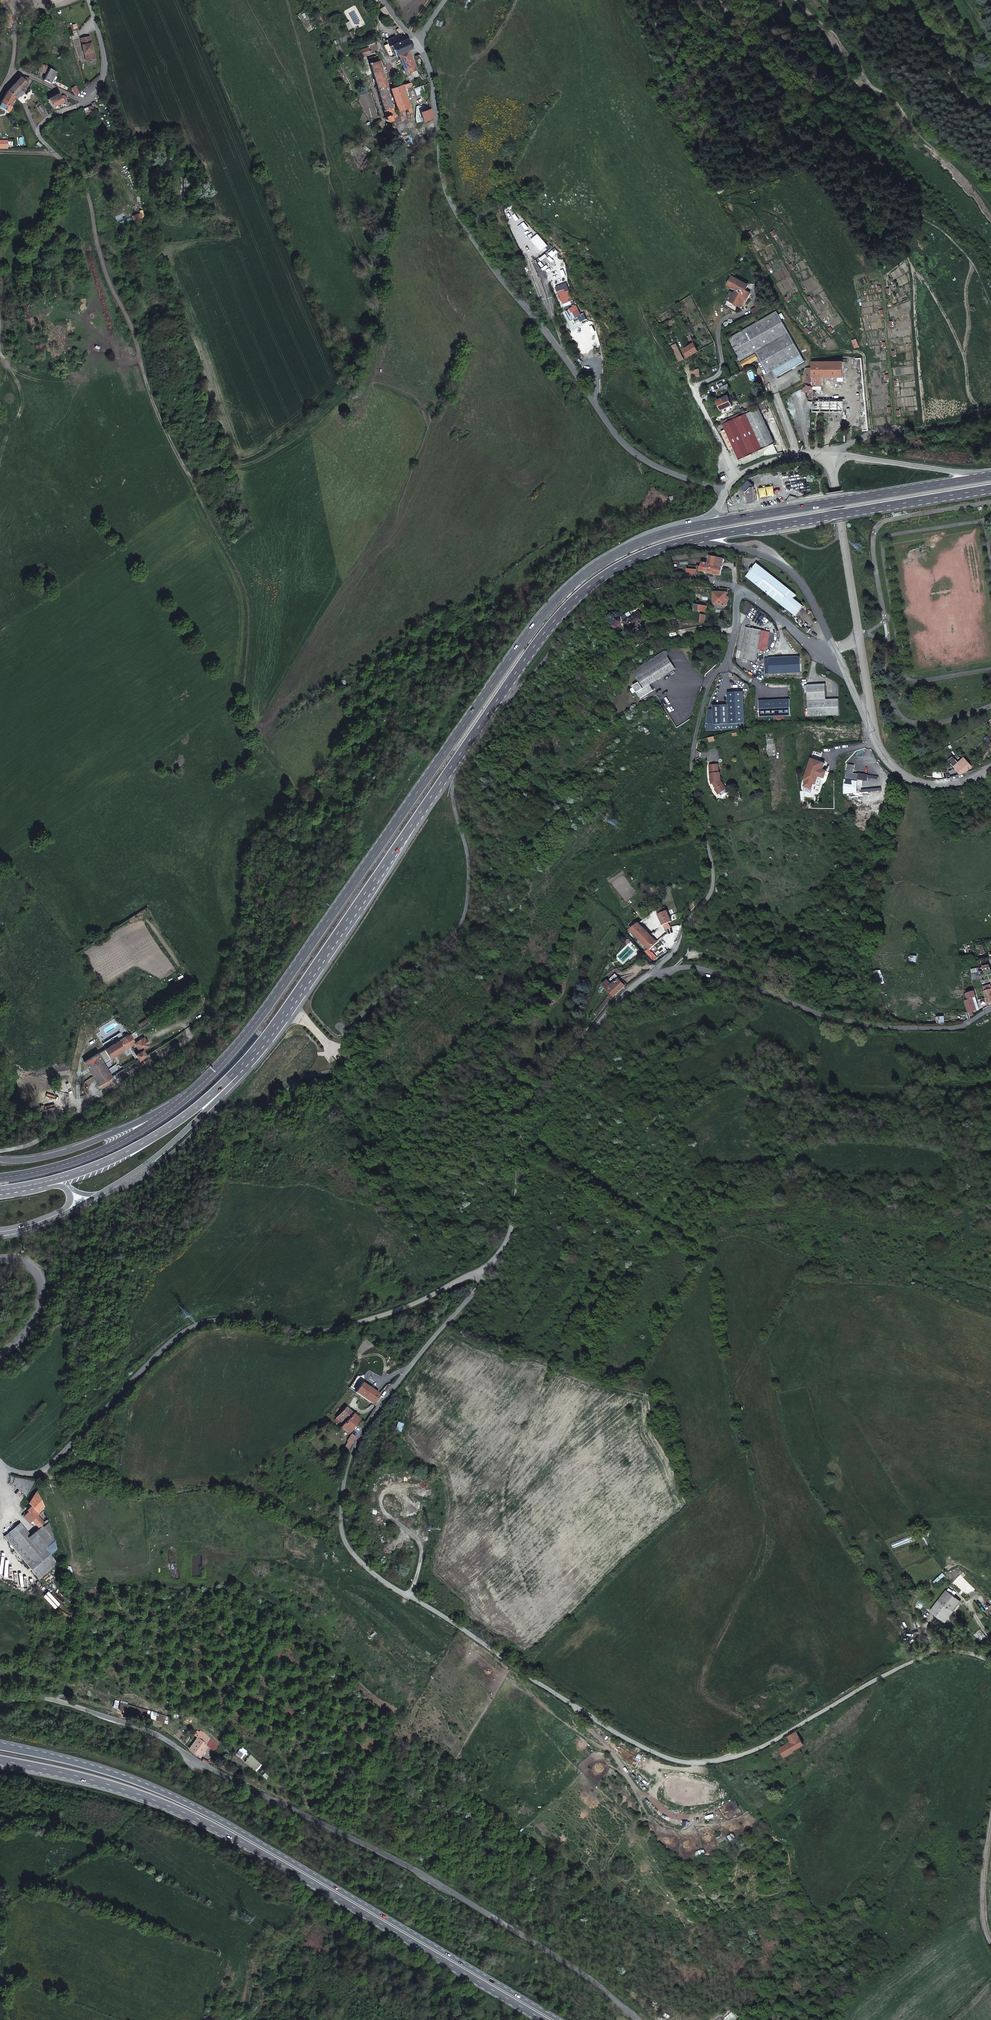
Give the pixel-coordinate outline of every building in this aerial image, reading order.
[(387,11),(382,4),(378,7),(383,13),(387,11)] [(89,36),(80,38),(84,54),(86,61),(95,59),(94,52),(93,52),(92,50),(89,36)] [(404,36),(398,39),(387,43),(392,54),(395,53),(406,49),(409,48),(409,46),(409,43),(408,39),(404,36)] [(371,54),(368,47),(360,50),(362,57),(371,54)] [(406,49),(395,53),(396,54),(398,58),(408,81),(410,84),(411,87),(420,84),(422,83),(408,54),(406,50),(406,49)] [(389,122),(392,122),(393,121),(393,119),(393,116),(394,115),(390,103),(388,103),(386,89),(385,84),(376,58),(368,62),(379,93),(387,116),(387,117),(386,119),(386,121),(387,122),(389,122)] [(36,72),(44,73),(46,66),(38,64),(36,72)] [(48,69),(42,80),(49,83),(54,72),(48,69)] [(18,79),(13,84),(19,89),(28,79),(23,78),(18,79)] [(389,86),(396,110),(404,108),(406,112),(410,111),(403,86),(405,86),(403,82),(391,86),(389,86)] [(13,84),(6,91),(12,97),(14,94),(17,96),(18,97),(22,92),(19,89),(13,84)] [(414,94),(423,91),(420,84),(411,87),(414,94)] [(73,95),(79,93),(76,86),(70,89),(73,95)] [(0,102),(0,105),(6,107),(10,101),(12,97),(6,91),(0,102)] [(63,100),(66,98),(62,96),(60,97),(59,94),(49,100),(54,107),(64,102),(63,100)] [(41,104),(38,107),(42,113),(46,110),(41,104)] [(423,121),(432,117),(428,107),(419,111),(423,121)] [(734,296),(730,303),(740,309),(745,302),(743,301),(745,298),(748,300),(751,296),(746,292),(749,288),(732,278),(727,286),(737,292),(734,296)] [(757,310),(752,312),(754,316),(772,307),(770,304),(762,308),(757,310)] [(801,362),(777,314),(727,339),(736,358),(753,351),(763,372),(768,369),(772,376),(801,362)] [(674,343),(670,345),(678,360),(682,358),(674,343)] [(682,348),(686,356),(697,351),(693,343),(682,348)] [(811,368),(811,382),(811,384),(821,384),(821,377),(836,377),(837,385),(842,385),(842,361),(811,361),(811,368)] [(689,370),(692,377),(698,376),(697,369),(689,370)] [(728,388),(726,383),(713,389),(715,393),(728,388)] [(725,394),(714,399),(719,410),(730,405),(725,394)] [(818,411),(843,411),(842,401),(832,401),(818,401),(818,411)] [(757,405),(744,411),(761,446),(773,441),(757,405)] [(739,411),(720,420),(738,457),(761,446),(744,411),(743,407),(739,410),(739,411)] [(753,498),(751,483),(748,484),(742,490),(744,500),(753,498)] [(707,561),(701,560),(698,569),(719,574),(722,558),(708,555),(707,561)] [(663,566),(659,557),(652,560),(653,562),(652,563),(655,569),(663,566)] [(684,567),(684,573),(686,573),(688,573),(692,574),(694,574),(696,568),(698,569),(701,560),(699,560),(697,564),(686,563),(685,567),(684,567)] [(793,594),(754,562),(750,567),(749,566),(747,569),(748,570),(744,575),(773,600),(791,615),(800,606),(790,598),(793,594)] [(726,592),(713,591),(713,602),(720,603),(720,605),(726,605),(726,600),(728,600),(728,595),(726,595),(726,592)] [(631,629),(645,620),(640,611),(629,617),(628,616),(624,619),(631,629)] [(686,628),(700,626),(704,614),(700,614),(697,623),(687,626),(686,628)] [(768,629),(744,625),(738,656),(738,659),(744,660),(745,657),(754,659),(755,650),(758,651),(759,647),(765,649),(768,629)] [(640,684),(633,687),(640,699),(653,691),(650,686),(676,670),(668,658),(668,653),(665,653),(633,673),(640,684)] [(800,656),(768,655),(767,672),(799,672),(800,656)] [(740,679),(734,674),(730,678),(737,683),(740,679)] [(825,683),(805,684),(807,716),(839,713),(838,697),(826,698),(825,683)] [(728,702),(743,702),(743,689),(727,690),(728,702)] [(790,699),(759,698),(759,713),(790,714),(790,699)] [(745,725),(743,702),(728,702),(713,703),(714,727),(745,725)] [(968,770),(973,766),(965,758),(963,756),(957,761),(951,755),(947,759),(959,772),(967,771),(968,770)] [(827,764),(813,759),(805,780),(807,780),(805,787),(812,790),(815,783),(817,784),(818,781),(816,780),(817,777),(825,780),(828,773),(824,771),(827,764)] [(719,765),(710,766),(712,783),(714,782),(721,792),(727,788),(722,781),(721,773),(720,773),(719,765)] [(846,772),(846,779),(857,781),(858,774),(854,773),(854,765),(848,765),(847,772),(846,772)] [(858,781),(857,781),(846,779),(844,779),(844,793),(858,790),(858,781)] [(658,910),(655,905),(651,907),(653,910),(665,932),(671,928),(669,924),(672,922),(668,912),(666,912),(667,909),(665,907),(663,908),(662,907),(658,910)] [(148,915),(151,913),(150,911),(147,907),(137,914),(139,917),(147,913),(148,915)] [(652,923),(647,915),(639,922),(645,930),(652,923)] [(645,930),(639,922),(631,929),(650,951),(658,944),(650,935),(645,930)] [(650,935),(658,944),(662,940),(654,931),(650,935)] [(612,999),(625,987),(620,980),(608,990),(611,995),(599,1011),(601,1013),(604,1009),(611,1000),(612,999)] [(990,1007),(990,997),(990,996),(990,992),(988,988),(982,990),(986,1005),(987,1008),(990,1007)] [(967,1003),(963,1004),(967,1015),(971,1014),(975,1013),(975,1010),(972,1002),(975,1001),(973,994),(965,997),(967,1003)] [(102,1045),(105,1050),(122,1040),(119,1034),(102,1045)] [(129,1036),(124,1039),(129,1048),(133,1046),(135,1045),(129,1036)] [(105,1050),(104,1051),(110,1060),(129,1048),(124,1039),(122,1040),(105,1050)] [(135,1045),(133,1046),(138,1054),(143,1052),(149,1048),(144,1039),(135,1045)] [(139,1061),(146,1057),(143,1052),(138,1054),(135,1056),(139,1061)] [(84,1064),(99,1087),(100,1086),(110,1080),(112,1079),(97,1056),(84,1064)] [(112,1084),(110,1080),(100,1086),(102,1089),(112,1084)] [(380,1396),(361,1386),(355,1394),(356,1394),(374,1405),(380,1396)] [(352,1415),(345,1410),(335,1420),(343,1426),(352,1415)] [(360,1421),(352,1415),(343,1426),(342,1427),(351,1434),(360,1421)] [(21,1522),(6,1537),(17,1547),(47,1576),(59,1562),(53,1556),(55,1553),(53,1549),(50,1521),(49,1519),(46,1524),(40,1520),(46,1509),(38,1492),(31,1503),(33,1506),(28,1510),(29,1511),(24,1516),(33,1525),(35,1523),(40,1527),(42,1529),(50,1544),(45,1549),(24,1527),(24,1526),(21,1522)] [(947,1591),(932,1611),(938,1616),(946,1621),(952,1613),(961,1600),(947,1591)] [(985,1635),(981,1629),(976,1633),(982,1638),(985,1635)] [(787,1737),(794,1750),(795,1749),(803,1745),(796,1732),(794,1734),(787,1737)] [(205,1738),(194,1753),(199,1756),(203,1758),(210,1749),(212,1751),(216,1746),(211,1742),(205,1738)] [(210,1749),(203,1758),(206,1759),(212,1751),(210,1749)]
